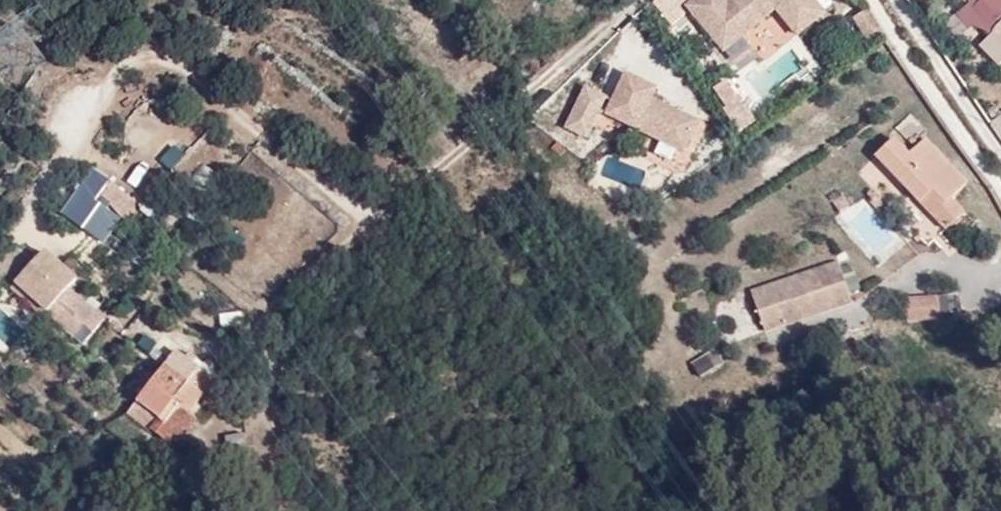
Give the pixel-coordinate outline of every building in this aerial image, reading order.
[(757,11),(741,23),(735,15),(728,6),(702,25),(737,70),(788,31),(795,25),(819,55),(839,37),(810,0),(772,0),(757,11)] [(741,23),(757,11),(752,3),(735,15),(741,23)] [(867,8),(854,14),(865,37),(879,30),(867,8)] [(812,60),(819,55),(795,25),(788,31),(812,60)] [(991,40),(1000,54),(1000,33),(991,40)] [(725,78),(711,90),(742,129),(756,118),(725,78)] [(694,171),(709,142),(663,118),(668,109),(638,93),(617,131),(694,171)] [(617,113),(597,103),(577,141),(596,151),(617,113)] [(912,115),(896,128),(911,145),(926,133),(912,115)] [(912,156),(896,141),(880,157),(949,230),(967,215),(954,200),(971,184),(928,141),(912,156)] [(100,242),(135,201),(94,167),(59,208),(100,242)] [(39,269),(15,246),(0,260),(0,262),(2,265),(12,276),(21,286),(39,269)] [(83,285),(69,272),(53,256),(39,269),(21,286),(78,340),(90,328),(99,335),(109,325),(75,294),(83,285)] [(78,263),(69,272),(83,285),(92,276),(78,263)] [(852,304),(836,263),(751,293),(766,334),(852,304)] [(2,265),(0,267),(0,289),(12,276),(2,265)] [(937,319),(936,293),(904,294),(905,320),(937,319)] [(700,374),(718,363),(711,350),(692,361),(700,374)] [(199,392),(212,397),(219,387),(184,361),(171,379),(199,392)] [(199,392),(171,379),(161,391),(186,412),(188,413),(199,392)] [(135,425),(163,446),(182,418),(186,412),(161,391),(135,425)] [(197,419),(212,397),(199,392),(188,413),(197,419)] [(182,418),(163,446),(180,460),(202,431),(182,418)]
